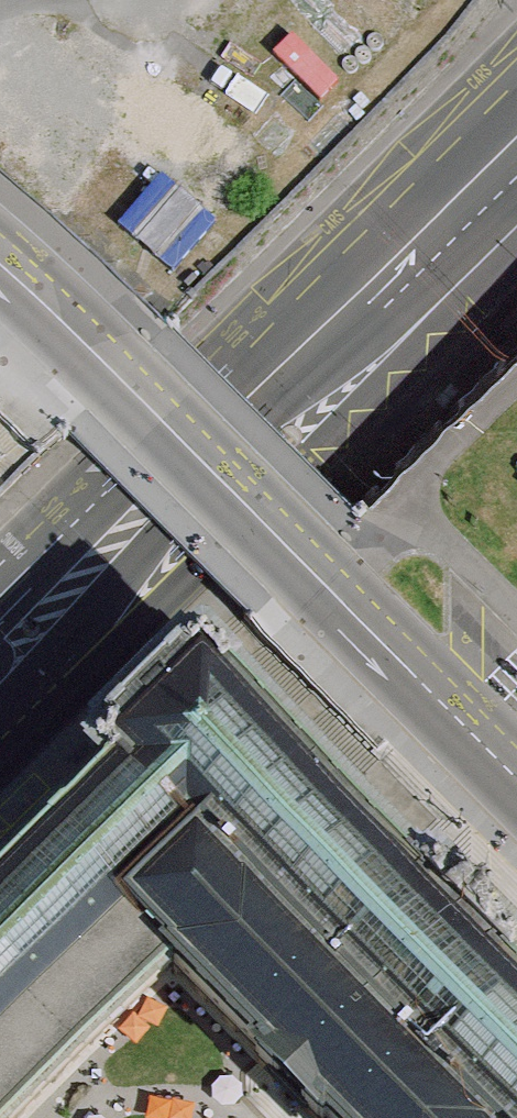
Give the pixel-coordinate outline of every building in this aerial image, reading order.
[(202,643),(164,679),(112,729),(106,761),(0,865),(0,1117),(34,1117),(175,974),(315,1117),(516,1117),(516,963),(480,925),(466,910),(202,643)]
